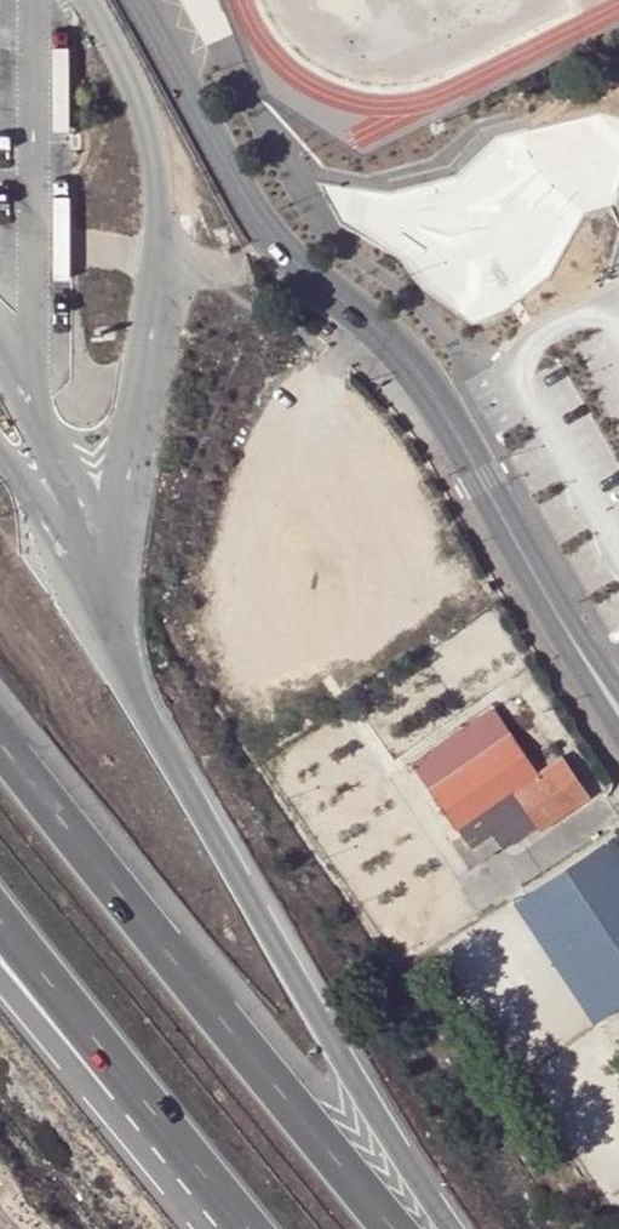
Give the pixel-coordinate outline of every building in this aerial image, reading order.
[(512,789),(537,771),(493,706),(410,761),(454,828),(512,789)] [(561,755),(537,771),(512,789),(535,822),(541,829),(589,796),(561,755)] [(512,789),(454,828),(445,836),(467,869),(481,860),(471,845),(491,831),(500,846),(535,822),(512,789)] [(500,846),(491,831),(471,845),(481,860),(500,846)] [(602,1018),(608,1014),(615,1009),(618,1007),(618,838),(618,836),(528,895),(522,899),(602,1018)]
